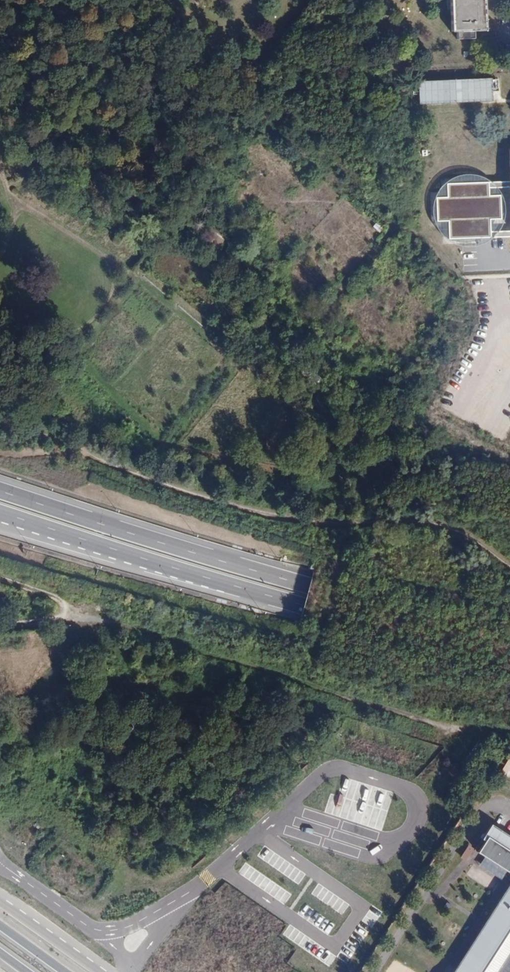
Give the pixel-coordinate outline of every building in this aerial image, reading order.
[(450,33),(455,32),(472,32),(484,32),(483,0),(450,0),(450,33)] [(412,79),(413,104),(492,101),(491,91),(496,91),(496,77),(417,80),(417,79),(412,79)] [(100,214),(88,205),(79,217),(91,225),(100,214)] [(493,825),(477,851),(509,873),(509,836),(493,825)] [(455,971),(509,971),(509,889),(455,971)] [(173,971),(208,971),(209,970),(169,953),(163,967),(173,971)]
